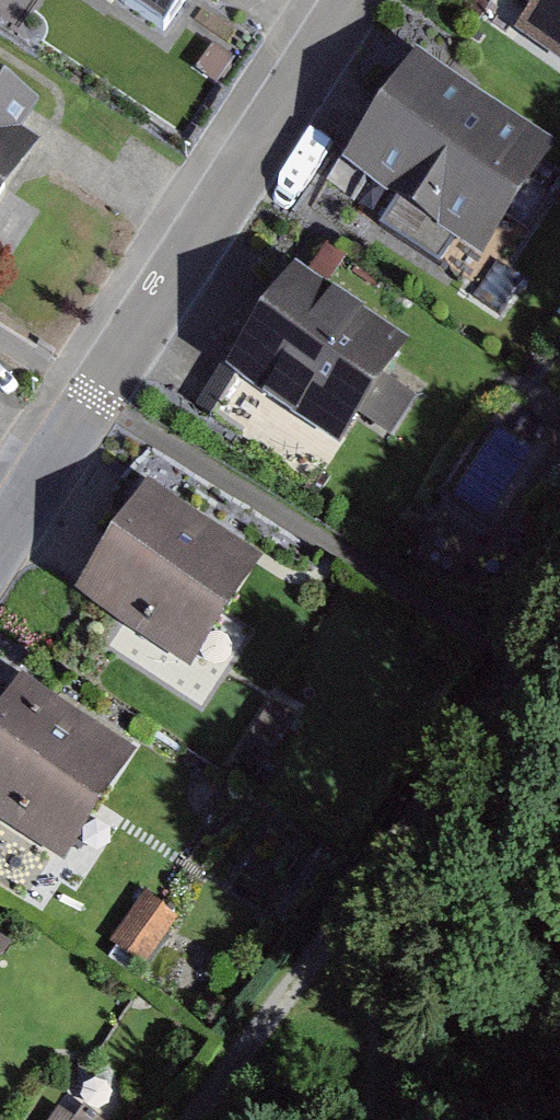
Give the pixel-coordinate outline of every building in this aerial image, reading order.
[(146,38),(172,0),(91,0),(146,38)] [(517,9),(501,34),(559,72),(559,0),(502,0),(517,9)] [(546,153),(401,61),(329,173),(474,266),(546,153)] [(29,160),(11,149),(35,109),(0,88),(0,206),(29,160)] [(395,345),(279,269),(211,372),(325,446),(347,413),(392,443),(428,388),(385,360),(395,345)] [(237,577),(122,504),(65,595),(179,667),(237,577)] [(0,707),(0,831),(50,863),(106,773),(0,707)]
